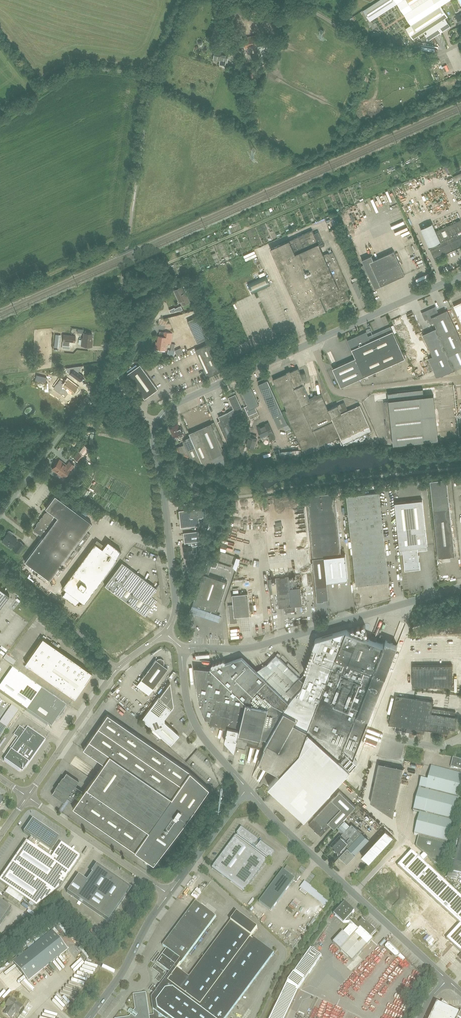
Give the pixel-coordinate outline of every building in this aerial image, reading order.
[(392,3),(391,0),(387,0),(370,9),(372,13),(392,3)] [(411,25),(405,28),(412,39),(423,32),(429,40),(442,32),(450,26),(445,18),(448,17),(441,6),(450,0),(395,0),(411,25)] [(229,39),(227,33),(219,34),(221,41),(229,39)] [(261,63),(268,62),(272,52),(269,39),(257,42),(255,35),(243,38),(246,54),(259,52),(261,63)] [(214,60),(227,62),(229,50),(216,47),(214,60)] [(255,65),(247,67),(250,76),(251,81),(259,80),(258,78),(255,65)] [(415,204),(415,205),(412,206),(415,213),(422,211),(418,203),(415,204)] [(436,231),(432,223),(421,228),(434,258),(444,254),(460,246),(460,219),(436,231)] [(270,249),(302,320),(302,321),(349,300),(349,299),(345,290),(347,289),(346,287),(348,286),(347,284),(344,277),(339,279),(338,275),(342,273),(332,250),(332,251),(328,253),(328,252),(324,254),(320,247),(324,245),(318,232),(314,234),(313,231),(312,230),(311,229),(288,240),(270,248),(270,249)] [(371,255),(361,260),(375,288),(404,275),(393,251),(373,260),(371,255)] [(258,258),(254,260),(259,270),(263,268),(258,258)] [(266,275),(247,284),(252,294),(270,285),(266,275)] [(181,300),(183,305),(190,302),(186,292),(184,293),(181,287),(174,290),(179,300),(181,300)] [(447,309),(438,313),(435,306),(421,312),(425,320),(428,319),(430,323),(433,322),(436,328),(422,334),(432,356),(428,358),(436,377),(441,375),(452,370),(460,366),(460,341),(447,309)] [(207,338),(197,316),(187,321),(197,343),(207,338)] [(392,331),(390,326),(368,336),(366,331),(347,340),(351,350),(352,350),(355,357),(351,360),(332,368),(341,387),(405,358),(403,353),(393,331),(392,331)] [(157,348),(166,349),(167,340),(171,341),(173,333),(165,331),(164,336),(159,335),(157,348)] [(92,333),(84,332),(83,338),(82,338),(81,345),(92,346),(92,342),(91,342),(92,333)] [(75,336),(64,334),(62,347),(68,348),(69,341),(75,342),(75,336)] [(210,342),(195,349),(208,377),(223,370),(210,342)] [(410,363),(406,365),(412,376),(415,374),(410,363)] [(158,389),(140,364),(127,374),(145,398),(158,389)] [(70,374),(74,377),(79,381),(83,376),(78,372),(83,366),(82,365),(66,367),(67,371),(70,373),(70,374)] [(187,371),(189,376),(202,370),(200,366),(187,371)] [(286,373),(273,379),(287,410),(285,410),(291,423),(303,450),(304,449),(306,454),(321,447),(320,445),(340,436),(343,443),(360,436),(372,430),(360,404),(348,410),(344,402),(338,405),(328,409),(322,396),(322,395),(313,396),(313,397),(310,399),(303,384),(305,383),(305,382),(306,378),(305,372),(301,373),(298,368),(290,371),(290,370),(286,371),(286,373)] [(384,370),(378,372),(382,381),(388,379),(384,370)] [(271,387),(268,380),(267,380),(266,377),(258,381),(259,384),(258,384),(278,429),(288,424),(271,387)] [(57,383),(54,386),(57,389),(59,386),(62,388),(61,389),(59,391),(63,394),(65,392),(67,389),(72,393),(73,393),(77,387),(68,380),(67,382),(66,382),(65,383),(60,379),(57,383)] [(241,392),(239,393),(245,406),(250,419),(253,418),(259,415),(257,411),(255,407),(259,405),(251,387),(250,387),(249,384),(240,388),(242,391),(241,391),(241,392)] [(439,439),(434,394),(424,395),(423,388),(388,392),(389,401),(384,402),(388,437),(393,437),(394,444),(439,439)] [(221,419),(218,421),(232,451),(240,420),(240,419),(247,420),(250,419),(245,406),(242,407),(236,393),(235,394),(234,391),(225,395),(227,398),(228,397),(234,408),(228,412),(219,416),(221,419)] [(193,431),(189,433),(191,438),(203,464),(212,465),(227,464),(229,456),(214,422),(211,423),(196,430),(193,431)] [(275,438),(273,432),(268,423),(257,428),(263,440),(270,437),(271,440),(275,438)] [(181,437),(185,435),(182,428),(179,429),(177,424),(169,427),(173,436),(177,435),(179,440),(182,439),(181,437)] [(257,438),(249,435),(247,445),(254,447),(257,438)] [(78,439),(74,436),(70,443),(74,446),(78,439)] [(184,444),(177,447),(179,453),(203,464),(191,438),(183,441),(184,444)] [(88,449),(84,445),(79,451),(83,455),(88,449)] [(84,455),(78,451),(73,457),(78,462),(84,455)] [(57,473),(65,463),(59,459),(57,462),(56,462),(54,464),(55,465),(52,468),(57,473)] [(65,463),(57,473),(63,477),(66,474),(67,474),(69,472),(69,471),(70,468),(71,469),(74,465),(70,461),(67,465),(65,463)] [(455,556),(447,481),(447,479),(430,480),(438,557),(455,556)] [(341,554),(334,492),(306,495),(317,600),(321,600),(321,599),(328,598),(326,581),(347,579),(345,554),(341,554)] [(346,496),(355,585),(389,582),(380,492),(346,496)] [(25,561),(49,579),(61,563),(66,567),(90,534),(85,531),(91,522),(55,495),(46,508),(48,509),(33,530),(43,537),(25,561)] [(418,547),(427,546),(422,500),(395,503),(400,549),(402,549),(405,570),(420,569),(418,550),(418,547)] [(200,525),(199,518),(203,517),(202,508),(198,508),(179,511),(181,527),(200,525)] [(198,531),(184,533),(185,543),(186,542),(198,541),(200,541),(203,540),(207,530),(198,531)] [(17,539),(8,533),(2,541),(11,548),(17,539)] [(25,545),(19,540),(12,549),(18,554),(25,545)] [(75,607),(79,601),(84,604),(117,560),(115,559),(121,550),(108,541),(104,546),(97,540),(61,588),(65,591),(62,597),(75,607)] [(186,546),(183,547),(185,557),(186,557),(186,558),(187,558),(187,557),(193,556),(193,552),(196,552),(196,546),(199,545),(202,545),(203,540),(200,541),(198,541),(186,542),(186,546)] [(217,612),(227,581),(208,575),(213,561),(208,559),(193,604),(198,605),(198,606),(202,607),(203,607),(217,612)] [(161,598),(160,598),(161,597),(161,596),(161,595),(161,594),(161,593),(161,592),(160,591),(159,590),(160,589),(159,584),(156,588),(122,562),(105,585),(145,615),(157,600),(162,604),(161,598)] [(288,581),(288,575),(275,577),(278,607),(284,607),(285,612),(295,611),(294,606),(302,605),(300,587),(292,588),(291,580),(288,581)] [(9,595),(7,593),(5,591),(0,588),(0,607),(9,595)] [(228,604),(229,621),(236,621),(236,619),(234,616),(234,614),(248,613),(248,615),(249,615),(248,593),(233,594),(233,604),(228,604)] [(124,626),(127,628),(129,625),(133,627),(136,623),(126,617),(123,620),(126,622),(124,626)] [(139,628),(130,640),(135,644),(144,631),(139,628)] [(346,629),(316,639),(312,647),(316,648),(306,676),(303,675),(300,678),(276,655),(267,664),(256,670),(242,656),(211,668),(195,666),(197,690),(199,699),(200,705),(202,711),(205,717),(210,719),(209,725),(227,729),(224,741),(225,741),(228,745),(231,745),(230,748),(234,753),(236,746),(245,748),(246,744),(260,748),(261,745),(264,746),(265,746),(259,762),(279,773),(300,750),(307,729),(350,768),(357,761),(353,757),(397,644),(385,640),(383,644),(376,641),(377,637),(372,635),(370,639),(346,629)] [(79,664),(42,638),(25,663),(75,698),(85,683),(92,673),(80,664),(79,664)] [(6,655),(3,659),(13,666),(16,662),(6,655)] [(157,660),(156,659),(141,679),(153,688),(168,668),(163,665),(164,663),(164,660),(161,658),(158,659),(157,660)] [(413,665),(413,687),(453,686),(452,665),(413,665)] [(13,669),(0,687),(0,692),(26,711),(47,725),(52,719),(56,721),(66,707),(13,669)] [(170,682),(159,696),(141,719),(171,744),(179,734),(164,722),(164,718),(170,710),(170,708),(172,708),(173,705),(170,682)] [(410,732),(415,698),(396,696),(389,724),(396,725),(395,730),(397,730),(410,732)] [(455,729),(457,717),(455,716),(456,711),(447,710),(433,708),(434,701),(427,700),(415,698),(410,732),(424,734),(424,731),(425,729),(434,730),(433,735),(442,736),(443,732),(448,732),(449,728),(455,729)] [(189,772),(190,771),(107,714),(83,749),(103,763),(84,791),(76,786),(79,781),(66,772),(63,777),(62,776),(54,789),(55,789),(52,794),(64,802),(67,798),(71,801),(79,790),(83,793),(73,808),(153,864),(154,862),(166,847),(189,816),(208,788),(189,772)] [(45,740),(27,727),(25,730),(20,726),(14,735),(18,738),(9,750),(11,751),(4,761),(20,772),(23,766),(26,768),(45,740)] [(274,791),(305,819),(350,769),(308,730),(299,752),(268,785),(274,791)] [(453,758),(451,767),(460,770),(460,760),(453,758)] [(370,801),(393,817),(403,768),(378,764),(370,801)] [(460,790),(460,774),(431,767),(428,781),(421,779),(413,812),(420,813),(420,812),(425,813),(453,821),(453,820),(459,799),(458,799),(458,798),(459,797),(460,790)] [(309,824),(321,836),(331,825),(335,828),(356,806),(340,791),(309,824)] [(453,821),(425,813),(420,812),(420,813),(414,835),(419,836),(416,847),(423,853),(427,856),(435,863),(442,865),(447,842),(448,842),(453,821)] [(36,907),(60,887),(81,857),(61,843),(54,853),(50,850),(59,838),(57,838),(45,830),(46,829),(37,823),(37,824),(34,822),(32,823),(30,825),(29,825),(26,829),(27,830),(25,832),(23,833),(30,837),(27,842),(26,841),(22,847),(0,879),(0,882),(36,907)] [(341,854),(339,856),(347,863),(355,854),(369,839),(352,824),(344,832),(344,831),(341,834),(346,839),(349,836),(350,837),(354,840),(344,851),(341,854)] [(269,858),(274,852),(242,828),(237,834),(212,868),(243,892),(269,858)] [(363,857),(369,863),(393,837),(385,829),(363,854),(364,855),(363,857)] [(340,835),(330,845),(334,848),(336,850),(341,854),(344,851),(354,840),(350,837),(347,841),(340,835)] [(398,867),(460,924),(446,939),(460,953),(460,896),(423,861),(427,856),(423,853),(419,858),(412,851),(398,867)] [(457,852),(455,860),(452,860),(449,871),(460,874),(460,853),(457,852)] [(78,876),(67,892),(108,921),(125,896),(126,896),(130,890),(121,883),(121,884),(105,873),(105,872),(96,866),(92,873),(86,881),(78,876)] [(294,880),(296,882),(300,877),(297,875),(298,874),(287,866),(284,870),(283,869),(259,902),(271,911),(294,880)] [(326,907),(329,902),(304,884),(300,890),(326,907)] [(11,908),(0,900),(0,924),(11,908)] [(273,953),(251,937),(257,928),(237,913),(189,977),(178,968),(216,916),(196,901),(163,946),(167,949),(157,962),(170,972),(157,990),(154,988),(151,991),(155,993),(151,998),(154,1015),(150,1016),(146,992),(133,994),(135,1009),(129,1017),(122,1017),(225,1017),(273,953)] [(353,961),(373,939),(370,936),(375,931),(362,919),(359,923),(356,921),(358,920),(355,917),(354,919),(353,918),(353,914),(350,911),(352,909),(346,904),(336,915),(345,923),(345,922),(349,922),(350,921),(351,923),(333,943),(353,961)] [(52,930),(13,962),(28,981),(38,972),(42,969),(67,949),(52,930)] [(385,945),(385,947),(395,956),(397,956),(398,955),(403,960),(405,958),(402,955),(400,954),(400,953),(388,942),(385,945)] [(288,981),(270,1017),(285,1017),(299,989),(322,955),(311,948),(288,981)] [(22,1005),(11,998),(6,1005),(8,1007),(4,1013),(11,1017),(15,1011),(17,1012),(22,1005)] [(459,1014),(460,1014),(455,1012),(451,1008),(448,1009),(447,1005),(443,1001),(440,1005),(437,1004),(430,1017),(458,1017),(459,1014)]
